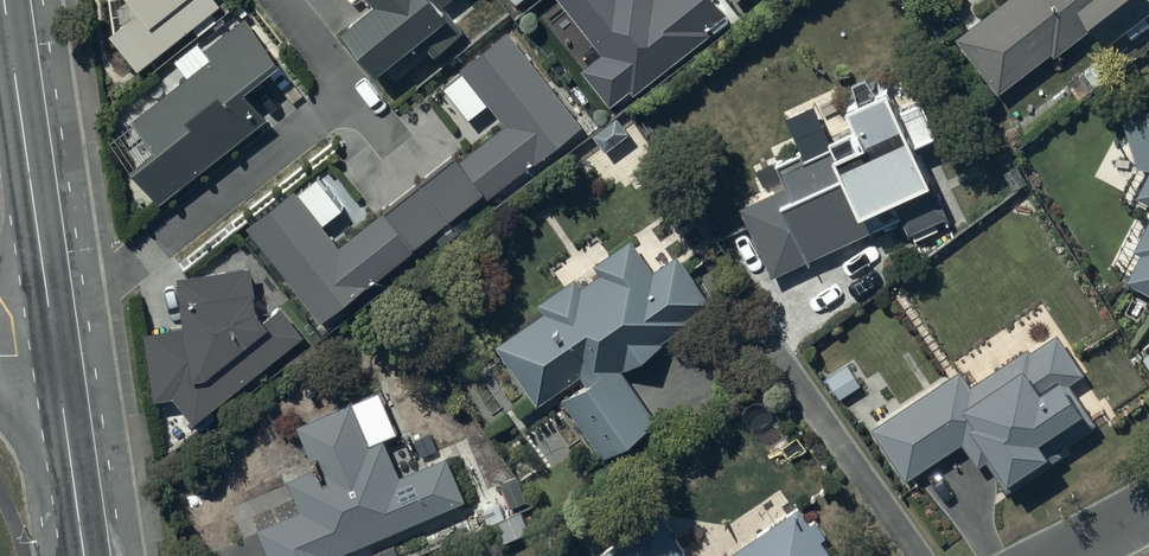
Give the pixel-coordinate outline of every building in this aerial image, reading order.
[(143,16),(115,38),(142,72),(232,0),(130,0),(143,16)] [(352,30),(392,81),(415,62),(409,55),(432,36),(447,55),(470,36),(458,21),(476,6),(471,0),(376,0),(381,7),(352,30)] [(600,52),(583,64),(610,103),(710,33),(704,25),(723,12),(715,0),(564,0),(600,52)] [(961,39),(1003,94),(1058,51),(1061,55),(1097,28),(1110,45),(1148,15),(1148,0),(1011,0),(961,39)] [(206,50),(213,59),(136,121),(161,152),(137,171),(161,200),(266,118),(248,95),(285,66),(248,18),(206,50)] [(299,191),(253,226),(330,318),(589,128),(518,31),(464,71),(468,76),(437,98),(472,145),(496,127),(484,111),(492,105),(509,128),(466,159),(463,155),(342,247),(299,191)] [(791,188),(744,208),(774,277),(906,219),(913,235),(919,232),(922,239),(942,230),(938,222),(952,216),(922,148),(944,139),(928,104),(907,113),(899,97),(852,118),(859,134),(834,145),(837,151),(812,162),(808,152),(781,164),(791,188)] [(1128,120),(1145,172),(1148,170),(1148,113),(1128,120)] [(1148,206),(1148,181),(1139,200),(1148,206)] [(1138,250),(1146,254),(1131,283),(1148,293),(1148,227),(1138,250)] [(502,348),(545,406),(582,377),(591,389),(569,406),(609,459),(657,422),(619,373),(632,363),(637,370),(668,347),(666,344),(717,306),(679,256),(658,273),(635,243),(602,268),(607,275),(581,295),(575,286),(545,309),(548,313),(502,348)] [(254,267),(172,280),(179,330),(147,335),(157,403),(181,400),(203,424),(313,340),(287,305),(262,323),(254,267)] [(962,370),(874,430),(909,482),(965,444),(982,470),(997,460),(1014,486),(1066,451),(1063,447),(1097,424),(1070,383),(1084,373),(1061,339),(1037,355),(1033,348),(974,388),(962,370)] [(264,533),(273,555),(339,555),(338,553),(466,501),(450,460),(404,478),(390,443),(373,450),(356,406),(303,428),(320,471),(294,482),(307,515),(264,533)] [(802,511),(738,555),(834,555),(802,511)] [(603,554),(604,555),(681,555),(655,518),(603,554)]
